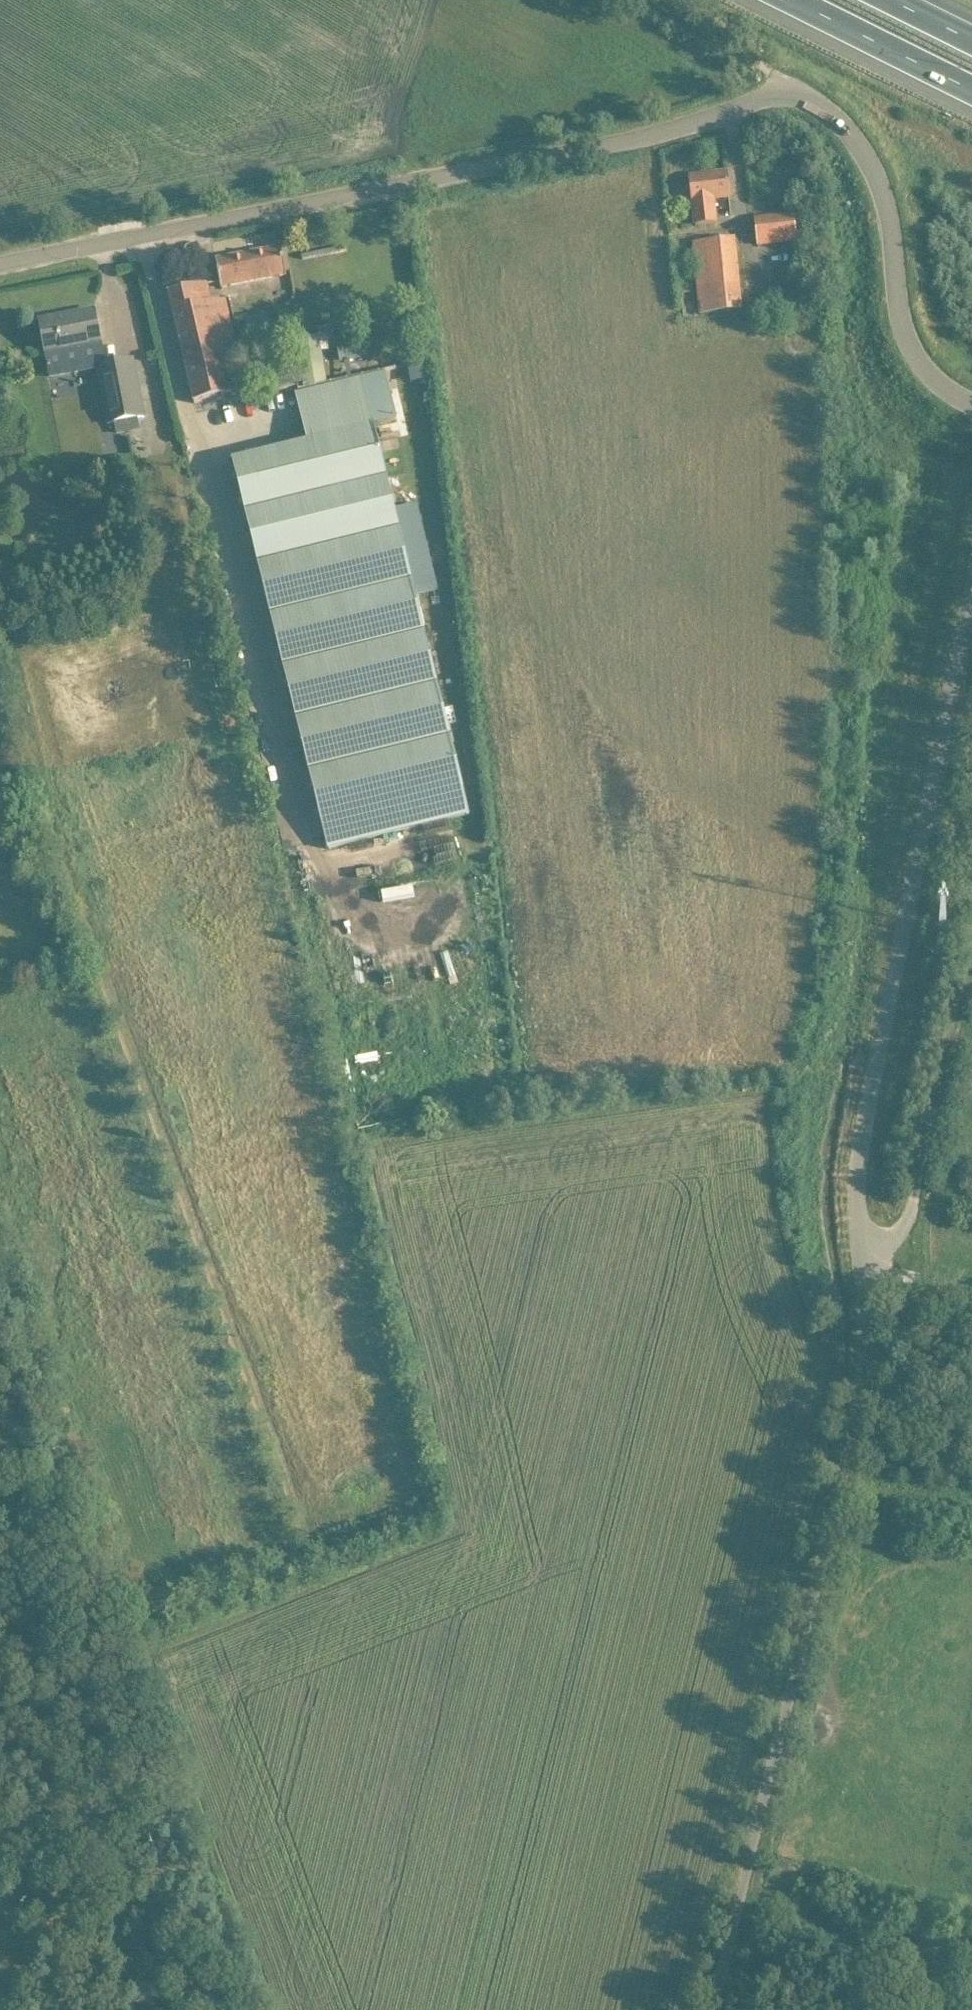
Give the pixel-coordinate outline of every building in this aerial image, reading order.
[(690,177),(692,196),(693,202),(696,226),(716,223),(714,199),(730,197),(727,172),(690,177)] [(755,219),(758,245),(796,241),(793,215),(755,219)] [(738,311),(735,237),(691,239),(694,313),(738,311)] [(215,260),(219,279),(221,288),(287,275),(281,247),(215,260)] [(169,294),(196,404),(243,393),(220,301),(211,304),(206,285),(169,294)] [(40,322),(43,341),(46,356),(101,345),(95,311),(40,322)] [(335,340),(340,363),(368,358),(364,335),(335,340)] [(299,346),(291,347),(297,385),(305,384),(306,389),(327,385),(319,338),(298,341),(299,346)] [(96,364),(106,424),(145,417),(134,357),(96,364)] [(49,379),(54,397),(73,392),(68,374),(49,379)] [(469,814),(364,384),(321,394),(297,400),(308,442),(232,461),(328,849),(469,814)]
